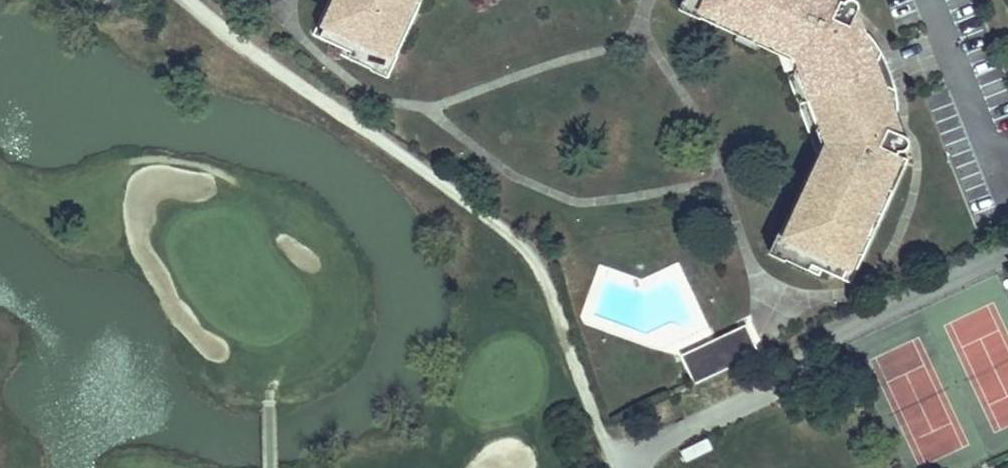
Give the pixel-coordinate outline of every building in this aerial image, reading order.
[(390,68),(421,0),(328,0),(315,28),(344,41),(342,46),(390,68)] [(783,44),(821,143),(775,240),(826,265),(829,261),(855,272),(911,149),(901,143),(916,135),(917,131),(891,118),(890,110),(899,106),(899,93),(897,77),(889,76),(879,51),(883,44),(880,38),(867,22),(856,25),(854,16),(862,1),(862,0),(684,0),(783,44)] [(889,76),(897,77),(892,63),(883,44),(879,51),(889,76)] [(696,374),(706,369),(700,357),(725,345),(721,336),(746,325),(756,347),(763,343),(751,316),(685,346),(696,374)] [(700,357),(706,369),(756,347),(746,325),(721,336),(725,345),(700,357)]
